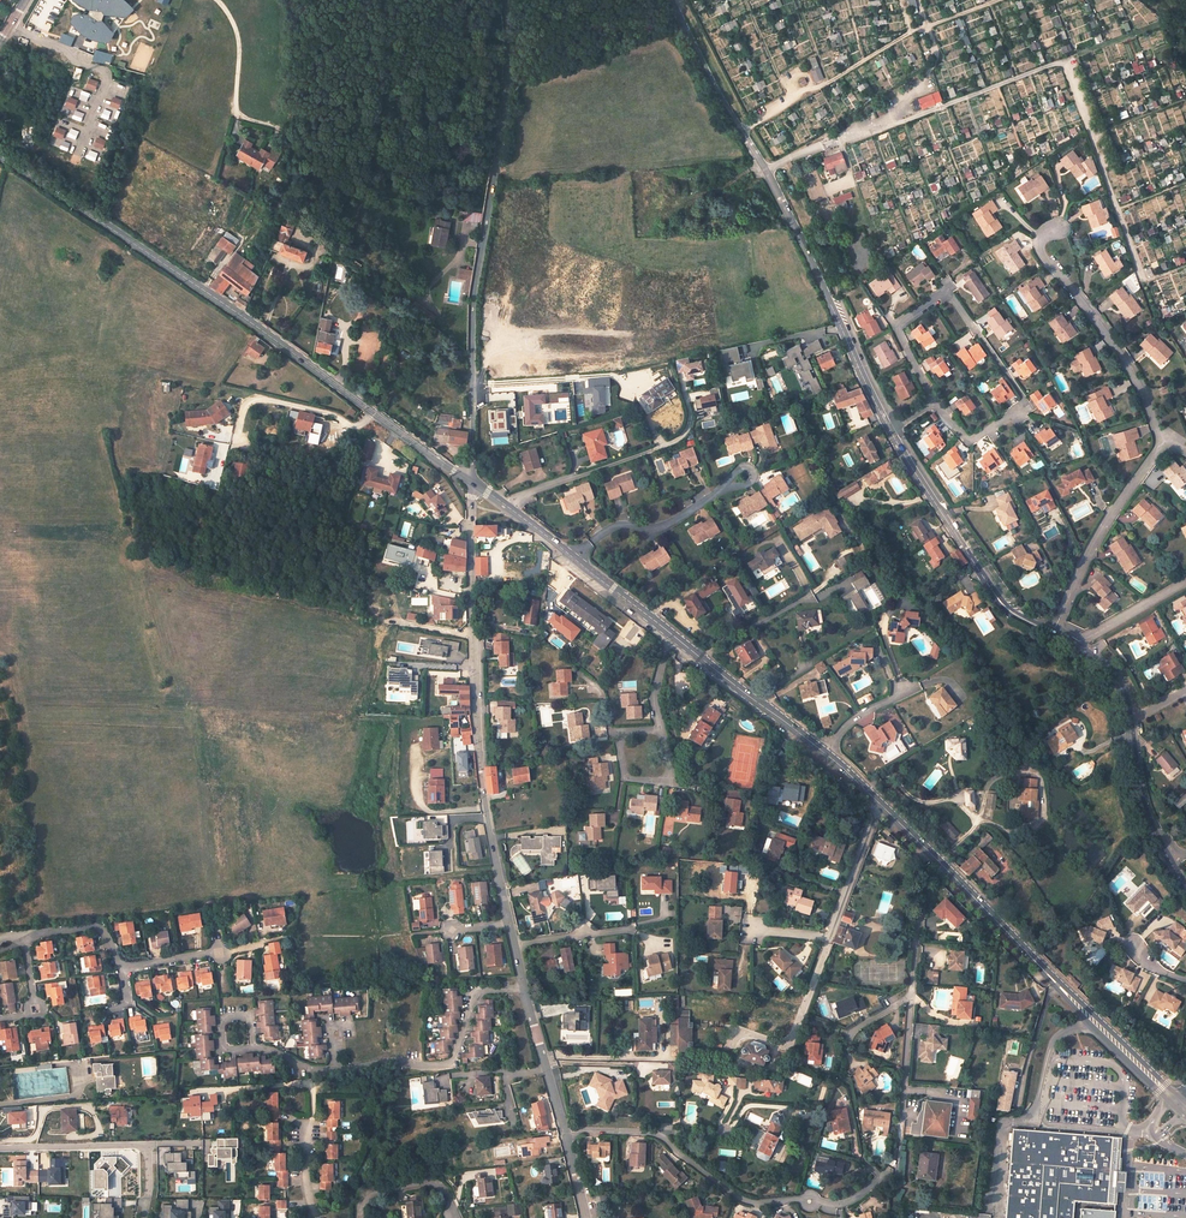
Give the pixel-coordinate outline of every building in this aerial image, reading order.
[(75,2),(93,10),(91,14),(77,15),(73,22),(76,25),(79,29),(82,33),(88,37),(94,40),(100,42),(105,42),(113,43),(117,34),(105,21),(107,15),(128,18),(137,10),(136,8),(133,5),(129,1),(128,0),(75,0),(75,2)] [(1049,12),(1055,9),(1053,3),(1047,5),(1049,12)] [(725,9),(723,4),(716,7),(718,13),(725,9)] [(983,23),(991,19),(988,11),(985,13),(986,16),(981,18),(983,23)] [(1023,23),(1028,21),(1026,14),(1020,16),(1023,23)] [(785,26),(783,21),(776,24),(778,29),(785,26)] [(1126,31),(1131,29),(1127,21),(1123,23),(1126,31)] [(727,31),(734,27),(731,22),(725,26),(727,31)] [(1028,38),(1034,36),(1031,27),(1025,29),(1028,38)] [(77,38),(65,33),(61,42),(73,47),(77,38)] [(1032,51),(1040,48),(1038,43),(1037,44),(1036,41),(1030,43),(1031,46),(1030,47),(1032,51)] [(736,50),(743,47),(740,42),(733,45),(736,50)] [(115,55),(97,50),(94,60),(111,66),(115,55)] [(908,63),(915,60),(913,54),(906,57),(908,63)] [(807,59),(814,81),(822,79),(814,56),(807,59)] [(881,66),(888,62),(885,57),(879,60),(881,66)] [(1154,60),(1147,63),(1149,68),(1154,67),(1153,66),(1156,65),(1154,60)] [(745,70),(752,66),(750,61),(743,65),(745,70)] [(1135,73),(1144,70),(1141,65),(1133,68),(1135,73)] [(1122,78),(1126,77),(1126,76),(1128,75),(1127,70),(1120,73),(1122,78)] [(1107,83),(1115,80),(1113,75),(1105,78),(1107,83)] [(86,87),(95,90),(98,82),(90,79),(86,87)] [(1093,89),(1100,87),(1098,81),(1090,83),(1093,89)] [(756,91),(762,87),(760,82),(753,85),(756,91)] [(859,92),(868,87),(865,82),(857,88),(859,92)] [(837,87),(831,91),(834,96),(840,92),(837,87)] [(1056,94),(1059,103),(1067,100),(1064,94),(1060,96),(1059,93),(1056,94)] [(922,108),(937,102),(935,97),(933,98),(931,94),(919,99),(922,108)] [(1168,101),(1171,99),(1169,94),(1161,97),(1163,103),(1168,102),(1168,101)] [(66,106),(74,109),(77,100),(69,97),(66,106)] [(110,105),(118,109),(122,100),(114,97),(110,105)] [(1045,108),(1053,105),(1051,99),(1043,102),(1045,108)] [(1135,114),(1143,110),(1141,105),(1133,108),(1135,114)] [(1028,115),(1036,111),(1034,106),(1025,109),(1028,115)] [(821,111),(814,114),(818,119),(824,115),(821,111)] [(1013,120),(1021,117),(1019,111),(1011,114),(1013,120)] [(799,122),(794,113),(788,116),(791,121),(794,120),(796,124),(799,122)] [(1107,124),(1114,121),(1112,115),(1105,118),(1107,124)] [(996,127),(1004,124),(1002,118),(994,121),(996,127)] [(1069,128),(1072,134),(1068,136),(1069,140),(1079,135),(1077,131),(1079,131),(1077,125),(1069,128)] [(54,136),(62,139),(66,131),(57,127),(54,136)] [(1065,138),(1063,133),(1056,136),(1059,145),(1064,142),(1062,139),(1065,138)] [(775,144),(782,140),(779,136),(773,139),(775,144)] [(5,148),(10,139),(7,137),(2,146),(5,148)] [(94,146),(102,149),(106,141),(98,137),(94,146)] [(250,147),(243,144),(236,156),(253,165),(260,153),(250,147)] [(1032,147),(1025,149),(1027,155),(1034,152),(1032,147)] [(1139,154),(1144,153),(1142,148),(1138,149),(1137,148),(1132,150),(1135,157),(1140,155),(1139,154)] [(270,168),(276,157),(262,149),(260,153),(253,165),(260,169),(263,164),(270,168)] [(1085,171),(1089,177),(1097,171),(1091,156),(1084,161),(1080,157),(1079,158),(1072,150),(1060,160),(1067,169),(1068,168),(1071,166),(1078,176),(1085,171)] [(825,159),(828,169),(835,166),(837,172),(847,169),(841,152),(825,159)] [(1017,159),(1015,153),(1008,156),(1010,162),(1017,159)] [(1121,161),(1130,158),(1128,153),(1119,155),(1121,161)] [(907,155),(900,157),(902,163),(909,160),(907,155)] [(888,168),(896,165),(894,160),(886,162),(888,168)] [(871,174),(878,171),(876,166),(869,168),(871,174)] [(1068,168),(1076,178),(1078,176),(1071,166),(1068,168)] [(965,179),(972,176),(970,171),(962,173),(965,179)] [(1176,181),(1184,178),(1182,172),(1174,175),(1176,181)] [(1040,193),(1048,187),(1041,175),(1037,178),(1035,175),(1031,178),(1031,179),(1018,187),(1021,192),(1021,193),(1022,193),(1026,198),(1027,198),(1038,190),(1040,193)] [(950,178),(944,180),(946,186),(952,184),(950,178)] [(1162,186),(1170,183),(1168,178),(1160,181),(1162,186)] [(652,210),(664,209),(661,183),(649,184),(652,210)] [(1149,193),(1157,189),(1155,183),(1147,187),(1149,193)] [(1027,198),(1028,200),(1040,193),(1038,190),(1027,198)] [(979,197),(977,191),(970,193),(973,199),(979,197)] [(752,217),(764,213),(760,203),(765,201),(762,193),(757,194),(758,197),(754,199),(755,200),(751,201),(751,200),(738,205),(739,210),(749,207),(752,217)] [(910,199),(908,194),(899,197),(901,203),(910,199)] [(1121,203),(1129,200),(1127,194),(1119,197),(1121,203)] [(838,211),(847,207),(845,200),(843,195),(834,199),(838,211)] [(243,198),(228,224),(236,229),(252,204),(243,198)] [(990,236),(1002,227),(992,213),(997,209),(992,200),(973,213),(976,219),(981,228),(983,226),(990,236)] [(1101,224),(1107,222),(1105,219),(1109,218),(1105,208),(1103,209),(1099,200),(1082,206),(1086,216),(1087,216),(1090,215),(1094,227),(1100,225),(1100,226),(1102,225),(1101,224)] [(885,209),(892,206),(890,201),(883,203),(885,209)] [(871,214),(878,212),(876,206),(869,209),(871,214)] [(943,218),(949,215),(947,210),(941,213),(943,218)] [(460,211),(459,216),(464,217),(463,220),(472,222),(479,223),(482,223),(483,215),(465,212),(460,211)] [(644,238),(643,213),(633,214),(635,238),(644,238)] [(1177,224),(1185,221),(1183,216),(1175,219),(1177,224)] [(290,235),(295,224),(286,217),(285,217),(279,231),(290,235)] [(447,234),(450,222),(436,220),(433,235),(434,235),(433,244),(445,246),(447,237),(447,234)] [(925,223),(927,229),(934,226),(932,221),(925,223)] [(1163,230),(1170,227),(1168,221),(1161,224),(1163,230)] [(981,228),(988,237),(990,236),(983,226),(981,228)] [(1113,238),(1119,235),(1115,226),(1109,228),(1113,238)] [(1149,235),(1157,232),(1155,226),(1147,230),(1149,235)] [(288,239),(290,235),(279,231),(276,239),(284,242),(286,238),(288,239)] [(913,233),(915,239),(922,236),(920,231),(913,233)] [(1135,241),(1143,238),(1141,232),(1133,235),(1135,241)] [(950,255),(959,249),(951,237),(945,241),(942,235),(935,240),(937,243),(930,248),(936,257),(945,251),(944,251),(947,249),(950,255)] [(230,253),(235,246),(223,237),(209,256),(217,262),(226,250),(230,253)] [(303,261),(307,252),(290,245),(291,241),(288,239),(286,238),(284,242),(276,239),(271,249),(303,261)] [(1014,272),(1025,264),(1018,255),(1016,256),(1013,253),(1016,251),(1021,248),(1015,240),(1008,245),(1007,244),(995,252),(1002,261),(1004,260),(1007,265),(1009,264),(1014,272)] [(906,241),(898,244),(900,250),(908,247),(906,241)] [(1108,275),(1123,266),(1119,260),(1114,264),(1106,250),(1094,257),(1100,266),(1101,265),(1108,275)] [(250,270),(253,265),(237,253),(221,274),(229,280),(246,293),(241,299),(239,298),(236,303),(244,309),(250,296),(248,294),(254,286),(258,276),(250,270)] [(214,266),(217,262),(209,256),(206,260),(214,266)] [(934,275),(928,266),(927,267),(925,268),(924,266),(926,264),(924,262),(922,264),(922,263),(906,274),(914,286),(920,282),(919,281),(926,277),(927,280),(934,275)] [(1099,267),(1105,277),(1108,275),(1101,265),(1100,266),(1099,267)] [(1149,276),(1156,273),(1154,267),(1146,270),(1149,276)] [(473,271),(460,269),(458,278),(467,279),(472,281),(473,271)] [(895,290),(900,287),(890,271),(870,284),(875,292),(881,288),(883,291),(887,288),(891,284),(895,290)] [(980,301),(989,295),(973,272),(964,278),(967,282),(966,283),(972,293),(974,292),(980,301)] [(221,274),(216,280),(225,286),(229,280),(221,274)] [(1035,310),(1048,302),(1039,289),(1044,285),(1039,277),(1022,288),(1020,286),(1018,287),(1028,303),(1029,302),(1032,306),(1033,306),(1035,310)] [(220,292),(225,286),(216,280),(211,286),(220,292)] [(887,288),(891,293),(895,290),(891,284),(887,288)] [(878,296),(883,292),(883,291),(881,288),(875,292),(878,296)] [(1136,313),(1141,310),(1130,295),(1128,296),(1122,288),(1110,296),(1119,309),(1121,308),(1129,318),(1134,315),(1135,315),(1136,314),(1136,313)] [(972,293),(979,302),(980,301),(974,292),(972,293)] [(427,310),(415,301),(409,309),(421,318),(427,310)] [(1177,310),(1185,306),(1184,301),(1176,304),(1177,310)] [(1119,309),(1127,320),(1129,318),(1121,308),(1119,309)] [(436,316),(427,310),(421,318),(430,325),(436,316)] [(869,336),(880,330),(875,320),(874,320),(872,321),(870,317),(867,310),(856,316),(862,327),(864,326),(869,336)] [(1001,336),(1012,328),(1006,319),(1004,321),(998,312),(987,320),(992,328),(994,327),(1001,336)] [(1064,341),(1076,332),(1069,321),(1067,323),(1061,314),(1049,323),(1057,335),(1059,334),(1064,341)] [(330,353),(334,334),(329,332),(331,321),(320,319),(319,326),(322,327),(322,331),(321,330),(317,350),(330,353)] [(924,347),(934,340),(928,331),(926,332),(921,325),(911,332),(916,339),(918,338),(921,342),(924,347)] [(992,328),(999,337),(1001,336),(994,327),(992,328)] [(1162,363),(1172,352),(1159,339),(1157,341),(1151,334),(1140,345),(1151,355),(1152,353),(1162,363)] [(247,352),(256,359),(264,348),(257,343),(259,339),(254,335),(241,353),(244,356),(247,352)] [(799,344),(788,349),(790,355),(783,358),(787,367),(797,363),(794,357),(797,356),(803,370),(799,372),(804,382),(808,380),(815,395),(822,391),(816,377),(813,378),(809,369),(812,368),(808,358),(811,357),(810,354),(822,348),(818,339),(806,345),(808,348),(802,350),(799,344)] [(884,367),(897,360),(894,356),(893,356),(885,341),(873,348),(884,367)] [(969,370),(976,364),(975,363),(986,355),(979,345),(973,349),(972,348),(967,351),(965,348),(957,353),(969,370)] [(737,346),(721,350),(725,366),(723,366),(725,377),(731,375),(732,381),(739,379),(738,377),(745,375),(747,382),(753,380),(749,361),(738,363),(737,360),(740,359),(737,346)] [(1101,369),(1095,356),(1093,357),(1089,348),(1076,354),(1078,359),(1071,362),(1074,371),(1081,367),(1085,376),(1101,369)] [(823,369),(835,364),(830,352),(817,357),(823,369)] [(1151,355),(1160,365),(1162,363),(1152,353),(1151,355)] [(688,358),(676,360),(679,372),(686,370),(688,380),(694,379),(692,372),(708,369),(706,360),(689,363),(688,358)] [(939,377),(949,370),(943,361),(942,362),(939,358),(929,365),(931,369),(934,368),(936,372),(939,377)] [(1024,377),(1036,369),(1028,359),(1023,363),(1020,359),(1012,364),(1018,372),(1020,371),(1024,377)] [(767,376),(773,374),(771,367),(765,369),(767,376)] [(906,397),(911,394),(909,390),(914,388),(910,380),(908,381),(903,372),(893,377),(897,387),(896,387),(900,396),(905,394),(906,397)] [(762,378),(756,379),(758,390),(764,389),(762,378)] [(610,388),(609,379),(597,379),(598,388),(594,389),(594,393),(595,407),(605,407),(603,388),(610,388)] [(666,395),(673,390),(666,380),(642,395),(652,411),(663,404),(660,400),(666,395)] [(1014,395),(1004,382),(990,391),(998,403),(1004,399),(1005,401),(1014,395)] [(711,397),(695,400),(698,418),(704,417),(703,413),(710,412),(711,413),(717,412),(715,402),(721,401),(718,387),(709,389),(711,397)] [(860,388),(847,392),(845,387),(832,392),(837,408),(856,401),(865,398),(860,388)] [(1100,421),(1113,415),(1107,402),(1105,403),(1103,400),(1112,396),(1107,387),(1086,397),(1093,412),(1094,412),(1096,416),(1098,416),(1100,421)] [(1032,400),(1040,394),(1037,390),(1029,396),(1032,400)] [(1044,413),(1056,404),(1048,393),(1042,398),(1040,394),(1032,400),(1038,408),(1039,406),(1044,413)] [(664,405),(670,401),(666,395),(660,400),(663,404),(664,405)] [(965,414),(975,407),(969,399),(967,400),(964,397),(955,403),(957,407),(959,406),(962,409),(965,414)] [(856,401),(860,411),(870,408),(865,398),(856,401)] [(507,429),(520,429),(520,422),(520,401),(507,401),(507,429)] [(229,414),(220,402),(206,411),(190,413),(191,426),(215,424),(229,414)] [(860,411),(862,418),(873,414),(870,408),(860,411)] [(297,428),(311,432),(314,417),(300,413),(300,414),(292,413),(292,417),(299,418),(297,428)] [(614,428),(621,427),(619,418),(612,420),(614,428)] [(468,434),(460,432),(461,423),(453,422),(452,431),(437,429),(435,440),(451,444),(467,446),(468,434)] [(764,451),(777,446),(769,424),(757,429),(757,431),(738,437),(738,435),(725,440),(729,452),(741,448),(742,450),(742,452),(753,448),(752,445),(761,442),(764,451)] [(943,440),(939,434),(940,433),(934,425),(927,430),(929,433),(923,438),(931,448),(943,440)] [(1048,447),(1058,439),(1050,428),(1044,432),(1043,430),(1035,436),(1040,443),(1044,441),(1048,447)] [(1121,450),(1123,460),(1138,455),(1133,439),(1139,437),(1135,428),(1113,435),(1118,451),(1121,450)] [(600,439),(604,439),(602,430),(589,434),(589,437),(585,438),(587,443),(588,443),(589,447),(588,447),(592,461),(606,458),(602,445),(600,439)] [(870,443),(866,435),(857,440),(861,447),(860,448),(865,458),(866,457),(870,464),(879,460),(875,452),(876,452),(871,442),(870,443)] [(374,444),(366,438),(360,457),(370,460),(374,444)] [(1018,465),(1033,455),(1024,442),(1015,448),(1016,450),(1011,454),(1018,465)] [(209,460),(212,448),(200,445),(194,471),(204,474),(205,468),(207,459),(209,460)] [(951,471),(963,463),(959,457),(960,455),(955,447),(948,453),(950,456),(944,461),(951,471)] [(523,453),(526,464),(525,465),(527,472),(540,467),(535,449),(523,453)] [(683,469),(697,464),(693,449),(680,453),(681,458),(670,462),(674,475),(675,475),(682,473),(683,472),(683,469)] [(987,472),(998,465),(993,459),(997,457),(992,449),(984,455),(985,457),(979,461),(987,472)] [(1182,466),(1180,468),(1173,460),(1162,470),(1170,479),(1172,477),(1180,487),(1185,482),(1185,483),(1185,470),(1182,466)] [(247,471),(249,464),(237,462),(233,479),(245,481),(247,471)] [(879,479),(894,470),(889,462),(885,464),(885,465),(863,478),(868,487),(877,481),(876,481),(875,479),(878,478),(879,479)] [(377,470),(367,468),(363,481),(373,484),(372,487),(385,491),(386,487),(395,490),(399,476),(389,474),(388,481),(375,478),(377,470)] [(1067,488),(1084,479),(1086,482),(1093,479),(1088,469),(1081,472),(1079,469),(1061,478),(1064,483),(1057,486),(1062,496),(1069,492),(1067,488)] [(620,491),(633,487),(629,474),(615,479),(615,481),(614,482),(605,485),(610,499),(621,495),(621,493),(620,491)] [(780,492),(787,487),(780,476),(773,480),(773,481),(764,487),(765,490),(761,493),(760,492),(749,499),(747,500),(746,498),(736,504),(743,515),(755,508),(756,510),(757,511),(768,505),(770,509),(775,506),(771,499),(780,494),(780,492)] [(1170,479),(1178,489),(1180,487),(1172,477),(1170,479)] [(855,482),(848,486),(850,491),(852,493),(859,489),(855,482)] [(566,498),(570,510),(571,509),(578,507),(580,506),(578,504),(593,498),(588,484),(576,488),(577,493),(566,498)] [(848,486),(834,494),(838,499),(843,495),(850,491),(848,486)] [(445,504),(438,495),(435,497),(430,490),(423,495),(423,497),(429,506),(431,506),(435,511),(435,513),(437,516),(439,516),(444,512),(446,510),(443,506),(445,504)] [(1055,508),(1047,492),(1027,502),(1032,511),(1042,506),(1046,513),(1055,508)] [(1015,508),(1008,494),(997,500),(1002,508),(996,510),(1005,527),(1017,521),(1012,510),(1015,508)] [(1159,520),(1163,516),(1152,505),(1150,507),(1144,500),(1133,510),(1141,518),(1143,517),(1153,527),(1157,522),(1158,522),(1159,521),(1159,520)] [(755,508),(743,515),(744,517),(756,510),(755,508)] [(769,521),(779,516),(776,509),(766,514),(769,521)] [(805,522),(793,529),(800,540),(812,533),(810,530),(822,523),(824,523),(830,532),(828,534),(833,542),(843,537),(835,523),(836,522),(831,515),(830,515),(826,509),(813,517),(812,516),(804,521),(805,522)] [(1141,518),(1151,528),(1153,527),(1143,517),(1141,518)] [(703,525),(700,527),(699,525),(689,531),(695,542),(708,534),(709,536),(710,538),(720,532),(712,520),(703,525)] [(939,560),(943,557),(941,553),(939,550),(936,545),(934,546),(931,541),(936,538),(930,530),(927,532),(919,520),(910,526),(913,531),(911,533),(916,540),(918,539),(921,543),(923,542),(925,545),(923,547),(931,559),(931,561),(929,562),(933,569),(938,565),(939,560)] [(822,523),(810,530),(812,533),(820,528),(828,534),(830,532),(824,523),(822,523)] [(475,537),(497,537),(497,527),(475,527),(475,537)] [(695,542),(697,544),(709,536),(708,534),(695,542)] [(936,545),(941,542),(938,536),(936,538),(931,541),(934,546),(936,545)] [(1135,566),(1141,562),(1130,545),(1128,546),(1123,538),(1110,546),(1118,559),(1120,558),(1128,570),(1133,567),(1134,568),(1136,567),(1135,566)] [(466,559),(466,543),(452,540),(449,554),(466,559)] [(1014,555),(1024,549),(1021,544),(1011,550),(1014,555)] [(422,558),(434,561),(436,551),(418,546),(418,548),(412,547),(411,555),(417,555),(417,559),(422,560),(422,558)] [(661,567),(671,561),(663,548),(654,554),(651,555),(650,554),(640,560),(647,571),(659,564),(661,565),(661,567)] [(762,551),(755,556),(757,558),(748,564),(752,571),(759,567),(761,571),(774,563),(771,559),(778,556),(777,554),(778,553),(778,552),(777,550),(775,549),(774,550),(773,548),(764,554),(762,551)] [(951,554),(955,561),(963,556),(958,549),(951,554)] [(1024,565),(1028,566),(1030,570),(1035,567),(1036,562),(1040,560),(1041,560),(1036,550),(1028,554),(1026,553),(1024,549),(1014,555),(1016,559),(1013,560),(1016,566),(1020,567),(1024,565)] [(445,554),(444,571),(466,573),(466,560),(445,554)] [(854,568),(848,556),(840,560),(846,572),(854,568)] [(963,556),(955,561),(959,568),(968,562),(963,556)] [(488,575),(487,558),(475,558),(475,576),(488,575)] [(1118,559),(1126,572),(1128,570),(1120,558),(1118,559)] [(774,563),(761,571),(763,575),(776,567),(774,563)] [(647,571),(649,573),(661,565),(659,564),(647,571)] [(802,587),(810,584),(803,565),(794,568),(802,587)] [(711,579),(706,572),(698,576),(703,584),(711,579)] [(868,584),(862,576),(851,583),(855,589),(856,592),(868,584)] [(1106,609),(1117,599),(1107,588),(1111,585),(1103,577),(1092,587),(1102,599),(1100,601),(1106,609)] [(746,586),(740,590),(743,595),(749,591),(746,586)] [(855,589),(842,598),(844,602),(850,599),(859,613),(866,609),(855,589)] [(749,591),(743,595),(747,600),(752,597),(749,591)] [(611,623),(594,610),(593,611),(568,592),(561,601),(602,632),(604,634),(598,640),(605,645),(614,634),(607,628),(611,623)] [(961,593),(943,603),(950,614),(953,612),(954,610),(957,608),(958,609),(961,607),(965,608),(965,610),(970,611),(972,615),(978,611),(974,606),(983,601),(977,592),(968,598),(964,597),(961,593)] [(685,608),(689,614),(691,613),(695,619),(707,611),(700,599),(697,601),(693,595),(683,601),(687,607),(685,608)] [(457,619),(457,600),(441,596),(441,607),(441,619),(457,619)] [(536,626),(539,602),(528,600),(524,624),(536,626)] [(1174,606),(1177,612),(1181,611),(1183,609),(1185,613),(1185,600),(1174,606)] [(1098,603),(1104,610),(1106,609),(1100,601),(1098,603)] [(805,627),(818,625),(818,624),(816,611),(796,614),(799,631),(805,629),(805,627)] [(995,620),(989,611),(985,614),(990,623),(995,620)] [(905,620),(899,624),(891,623),(890,632),(893,632),(892,636),(892,641),(903,643),(904,632),(903,632),(904,629),(910,624),(919,625),(919,619),(917,619),(917,613),(905,612),(905,620)] [(410,613),(408,620),(417,622),(418,615),(410,613)] [(712,628),(717,625),(712,619),(707,622),(712,628)] [(1152,644),(1163,638),(1152,619),(1140,626),(1146,636),(1148,635),(1152,644)] [(594,643),(602,649),(605,645),(598,640),(604,634),(602,632),(594,643)] [(513,654),(509,654),(508,635),(493,633),(494,655),(499,655),(500,667),(511,667),(511,662),(513,662),(513,654)] [(459,650),(460,642),(425,640),(424,655),(445,657),(445,652),(450,653),(450,650),(459,650)] [(745,666),(759,657),(749,642),(747,643),(741,648),(740,646),(739,645),(735,648),(736,650),(745,666)] [(605,652),(617,660),(624,652),(612,643),(605,652)] [(938,657),(941,651),(936,648),(932,653),(938,657)] [(868,658),(872,658),(872,649),(861,649),(861,651),(861,654),(855,654),(851,653),(851,657),(851,660),(847,659),(840,663),(845,672),(853,668),(853,664),(860,664),(865,664),(865,660),(865,658),(868,658)] [(1178,675),(1185,670),(1181,663),(1179,664),(1173,653),(1159,660),(1163,666),(1159,668),(1162,674),(1165,672),(1169,680),(1174,677),(1173,676),(1177,674),(1178,675)] [(614,661),(609,658),(603,666),(607,669),(614,661)] [(814,666),(819,673),(827,668),(823,661),(814,666)] [(405,691),(420,692),(423,665),(423,664),(408,662),(405,691)] [(847,674),(859,667),(860,664),(853,664),(853,668),(845,672),(847,674)] [(568,695),(567,682),(572,682),(571,670),(557,670),(558,682),(553,683),(553,690),(556,690),(556,696),(568,695)] [(459,676),(437,675),(437,679),(437,685),(459,686),(459,676)] [(810,684),(804,685),(798,687),(801,700),(807,698),(807,700),(814,699),(813,697),(827,693),(823,680),(810,684)] [(430,684),(429,684),(429,694),(460,695),(460,706),(470,705),(469,686),(459,686),(437,685),(430,684)] [(954,708),(941,690),(928,699),(935,709),(939,707),(944,715),(954,708)] [(641,707),(637,707),(636,695),(624,695),(624,700),(622,700),(623,707),(627,707),(628,718),(642,718),(641,707)] [(515,703),(498,701),(498,708),(496,708),(496,720),(498,720),(498,738),(507,738),(507,732),(513,732),(513,727),(515,727),(514,720),(510,720),(510,708),(515,708),(515,703)] [(452,707),(452,703),(438,703),(438,716),(445,716),(450,715),(450,707),(452,707)] [(459,728),(458,715),(470,715),(470,705),(460,706),(452,707),(450,707),(450,715),(445,716),(445,719),(451,718),(451,729),(459,728)] [(701,746),(720,715),(709,708),(690,738),(701,746)] [(589,737),(587,725),(583,726),(581,713),(571,714),(571,719),(569,720),(570,727),(574,727),(576,739),(589,737)] [(820,727),(827,725),(825,717),(822,718),(823,722),(819,724),(820,727)] [(895,737),(896,733),(890,722),(879,729),(880,730),(877,732),(874,733),(872,729),(866,732),(873,742),(870,750),(879,752),(881,744),(886,741),(889,741),(895,737)] [(1049,746),(1054,754),(1068,745),(1067,743),(1071,740),(1077,737),(1068,723),(1058,730),(1060,733),(1050,739),(1052,743),(1049,746)] [(439,728),(425,729),(425,741),(428,740),(428,750),(439,749),(439,728)] [(461,736),(463,745),(471,744),(470,735),(462,736),(461,736)] [(966,759),(965,739),(947,741),(948,748),(953,748),(956,751),(957,760),(966,759)] [(1168,774),(1178,766),(1166,751),(1156,759),(1168,774)] [(470,753),(458,753),(459,773),(471,773),(470,753)] [(609,775),(607,763),(598,765),(597,758),(589,759),(590,764),(593,764),(595,777),(590,778),(591,785),(593,784),(594,790),(606,788),(604,776),(609,775)] [(489,794),(498,793),(496,767),(485,768),(489,794)] [(443,778),(443,768),(431,769),(431,779),(443,778)] [(514,784),(529,781),(528,768),(512,770),(514,784)] [(1032,815),(1037,815),(1038,802),(1035,802),(1035,797),(1036,790),(1035,790),(1036,780),(1025,779),(1024,789),(1020,789),(1019,801),(1023,801),(1022,818),(1024,818),(1023,821),(1031,822),(1032,819),(1032,815)] [(444,803),(444,780),(430,780),(430,803),(444,803)] [(805,799),(804,790),(794,790),(794,788),(782,790),(783,798),(771,799),(771,809),(791,807),(790,800),(793,800),(805,799)] [(741,792),(730,790),(728,799),(727,799),(725,810),(730,811),(728,824),(739,825),(740,820),(742,820),(743,814),(739,813),(741,801),(740,801),(741,792)] [(782,790),(779,790),(780,795),(771,796),(771,799),(783,798),(782,790)] [(969,806),(974,805),(973,791),(965,792),(966,806),(969,806)] [(1185,802),(1185,794),(1175,803),(1178,808),(1185,802)] [(656,802),(657,797),(645,795),(645,797),(638,796),(637,800),(632,800),(631,811),(628,811),(627,817),(635,818),(636,813),(643,814),(644,809),(654,810),(659,811),(660,806),(656,805),(656,802)] [(700,820),(701,808),(688,806),(688,802),(677,801),(675,815),(687,816),(686,821),(694,821),(695,819),(700,820)] [(820,826),(829,816),(828,815),(827,816),(823,814),(822,815),(821,813),(814,821),(820,826)] [(604,815),(590,816),(591,827),(586,827),(586,833),(579,833),(579,842),(584,842),(584,847),(589,847),(589,840),(594,840),(601,839),(600,826),(605,826),(604,815)] [(953,839),(959,833),(947,821),(946,822),(944,819),(939,824),(953,839)] [(437,822),(416,822),(417,830),(424,830),(424,840),(449,839),(448,826),(438,826),(437,822)] [(475,830),(464,832),(465,841),(468,841),(471,853),(474,853),(475,860),(483,858),(479,838),(476,839),(475,830)] [(773,839),(766,856),(769,857),(774,859),(777,860),(780,854),(781,849),(782,846),(792,850),(796,840),(778,834),(775,840),(773,839)] [(976,843),(978,845),(968,854),(970,856),(976,849),(978,850),(990,838),(985,834),(976,843)] [(560,853),(560,836),(546,837),(546,835),(543,835),(543,837),(534,837),(534,839),(530,839),(530,836),(521,836),(521,844),(517,844),(515,845),(513,846),(512,848),(510,850),(510,852),(510,853),(510,855),(512,858),(521,852),(521,850),(540,850),(540,866),(554,866),(554,860),(556,860),(556,853),(560,853)] [(839,863),(844,846),(836,843),(836,846),(826,842),(826,840),(814,837),(810,847),(823,852),(822,854),(830,856),(828,860),(839,863)] [(895,849),(878,842),(873,855),(890,862),(895,849)] [(979,865),(986,858),(978,850),(976,849),(970,856),(971,857),(966,862),(965,861),(961,865),(962,866),(959,868),(967,876),(975,868),(978,865),(979,865)] [(443,850),(429,851),(430,874),(444,873),(443,850)] [(992,877),(999,870),(986,858),(979,865),(992,877)] [(616,875),(608,876),(608,878),(598,878),(598,871),(589,873),(590,889),(596,889),(596,891),(606,890),(606,897),(619,897),(618,890),(616,890),(616,875)] [(742,882),(743,879),(730,877),(730,873),(714,871),(713,884),(718,884),(726,885),(726,888),(725,891),(742,892),(742,882)] [(660,878),(642,878),(642,889),(655,889),(660,890),(660,893),(671,893),(671,881),(660,881),(660,878)] [(473,884),(476,905),(487,904),(485,896),(488,896),(486,882),(473,884)] [(742,892),(750,893),(750,885),(746,885),(746,883),(742,882),(742,892)] [(452,910),(464,909),(461,885),(452,886),(452,890),(450,890),(452,910)] [(808,915),(813,902),(799,897),(801,891),(783,885),(780,894),(785,896),(783,900),(797,905),(796,907),(795,910),(808,915)] [(1144,887),(1126,905),(1128,907),(1146,888),(1144,887)] [(1146,888),(1128,907),(1135,914),(1138,910),(1141,913),(1151,904),(1161,913),(1168,906),(1160,898),(1158,900),(1146,888)] [(566,910),(571,901),(556,892),(553,892),(551,896),(547,893),(547,890),(529,894),(532,904),(534,904),(537,916),(546,914),(545,910),(546,909),(550,903),(556,906),(559,906),(566,910)] [(433,920),(430,898),(429,899),(424,899),(418,900),(421,921),(433,920)] [(945,898),(933,910),(942,919),(946,915),(956,926),(965,918),(945,898)] [(722,939),(723,921),(721,921),(721,907),(712,907),(712,921),(709,921),(709,939),(722,939)] [(285,921),(283,909),(263,912),(266,926),(277,924),(276,922),(285,921)] [(854,950),(860,934),(847,930),(846,931),(845,930),(846,928),(845,928),(847,923),(850,924),(853,915),(845,912),(833,942),(854,950)] [(191,928),(201,927),(199,914),(179,917),(181,929),(191,928)] [(235,934),(250,925),(244,916),(229,926),(235,934)] [(1108,919),(1098,923),(1095,931),(1088,928),(1082,930),(1084,935),(1083,938),(1085,943),(1091,941),(1092,941),(1094,946),(1096,945),(1098,944),(1101,945),(1102,947),(1107,945),(1104,938),(1106,931),(1113,929),(1108,919)] [(135,943),(132,923),(121,925),(122,935),(124,935),(125,945),(135,943)] [(1167,932),(1155,933),(1156,943),(1164,942),(1179,954),(1185,945),(1179,939),(1185,930),(1177,924),(1170,933),(1167,933),(1167,932)] [(169,944),(167,933),(156,934),(156,936),(151,937),(153,949),(158,948),(158,946),(162,945),(169,944)] [(86,936),(78,937),(79,948),(84,947),(85,952),(96,950),(94,939),(90,940),(86,940),(86,936)] [(53,953),(51,942),(44,943),(45,946),(42,947),(37,948),(39,959),(50,957),(49,954),(50,953),(53,953)] [(426,946),(428,963),(440,962),(438,953),(437,944),(426,946)] [(610,961),(611,965),(606,965),(607,976),(619,975),(619,971),(621,968),(629,968),(627,953),(615,953),(614,944),(604,944),(605,955),(606,955),(606,959),(608,961),(610,961)] [(502,966),(499,946),(487,947),(488,959),(490,959),(491,967),(502,966)] [(556,953),(552,946),(543,951),(547,959),(556,953)] [(462,961),(463,971),(473,969),(472,958),(473,958),(472,947),(459,949),(461,961),(462,961)] [(574,970),(569,948),(561,950),(562,957),(558,957),(555,960),(545,961),(546,971),(564,969),(564,972),(574,970)] [(278,978),(280,970),(277,954),(280,954),(280,949),(270,950),(271,955),(265,956),(267,965),(268,973),(266,973),(267,980),(278,978)] [(780,949),(771,958),(790,978),(801,968),(793,960),(791,962),(780,949)] [(948,956),(948,964),(950,964),(949,969),(962,970),(963,952),(951,951),(950,956),(948,956)] [(661,973),(671,970),(667,955),(657,958),(655,956),(650,958),(648,961),(650,968),(648,970),(645,971),(643,972),(642,974),(641,976),(641,977),(642,980),(648,978),(648,977),(661,974),(661,973)] [(96,956),(85,957),(87,968),(91,968),(91,971),(103,970),(101,958),(96,958),(96,956)] [(733,960),(718,959),(717,970),(720,970),(719,988),(731,989),(731,970),(732,970),(733,960)] [(251,979),(251,961),(238,961),(238,973),(240,973),(240,979),(251,979)] [(16,977),(14,962),(0,964),(2,972),(3,979),(16,977)] [(41,968),(42,979),(53,977),(53,973),(57,973),(55,962),(48,963),(48,967),(45,967),(41,968)] [(1133,975),(1113,966),(1110,973),(1114,975),(1112,979),(1124,984),(1128,986),(1126,990),(1134,993),(1140,981),(1132,977),(1133,975)] [(208,973),(207,969),(196,971),(197,982),(201,981),(202,986),(213,984),(211,976),(208,976),(208,973)] [(938,972),(928,971),(927,984),(937,984),(938,972)] [(193,983),(191,972),(180,974),(181,979),(182,981),(177,982),(179,990),(190,988),(189,984),(193,983)] [(96,976),(89,977),(91,989),(94,988),(95,992),(106,990),(104,975),(99,976),(99,977),(96,978),(96,976)] [(174,991),(172,983),(169,983),(169,981),(168,976),(156,978),(158,989),(162,988),(163,993),(174,991)] [(150,989),(149,986),(151,986),(150,981),(135,984),(137,995),(141,995),(141,998),(152,996),(151,989),(150,989)] [(2,1004),(9,1003),(10,1012),(14,1011),(13,1003),(15,1003),(12,982),(0,984),(0,992),(2,1004)] [(56,982),(45,984),(46,996),(51,995),(54,994),(54,998),(51,998),(52,1004),(63,1003),(61,986),(57,987),(56,982)] [(953,986),(951,1015),(954,1015),(953,1018),(970,1019),(972,1002),(965,1002),(964,1000),(964,995),(961,995),(962,987),(953,986)] [(435,1042),(436,1054),(449,1053),(449,1046),(452,1045),(451,1040),(454,1040),(454,1033),(457,1033),(456,1019),(459,1019),(458,1007),(461,1006),(460,996),(457,996),(457,989),(444,990),(446,1015),(442,1015),(443,1028),(440,1029),(441,1041),(435,1042)] [(1017,994),(1001,993),(1000,999),(1004,999),(1004,1007),(1021,1008),(1034,1002),(1027,989),(1017,994)] [(1164,997),(1156,992),(1149,1005),(1158,1010),(1160,1007),(1164,1009),(1174,1014),(1180,1004),(1165,995),(1164,997)] [(320,1011),(327,1011),(328,1013),(333,1012),(332,999),(332,997),(319,998),(320,1011)] [(865,1008),(862,999),(854,1002),(853,997),(836,1003),(838,1008),(836,1009),(840,1018),(848,1015),(847,1011),(857,1007),(858,1011),(865,1008)] [(308,1011),(309,1015),(305,1015),(306,1020),(303,1020),(304,1033),(320,1032),(320,1027),(317,1027),(316,1019),(314,1019),(314,1011),(320,1011),(319,998),(307,998),(308,1011)] [(340,1015),(350,1015),(350,1012),(359,1011),(358,998),(332,999),(333,1012),(333,1013),(340,1012),(340,1015)] [(493,1018),(491,999),(485,1000),(485,1005),(479,1006),(480,1014),(476,1014),(477,1027),(474,1027),(474,1032),(471,1033),(471,1037),(475,1037),(475,1045),(469,1046),(470,1053),(462,1054),(462,1063),(468,1062),(467,1059),(483,1057),(482,1045),(488,1044),(487,1034),(487,1031),(491,1031),(490,1018),(493,1018)] [(260,1015),(274,1014),(272,1000),(259,1001),(259,1009),(256,1010),(257,1015),(260,1015)] [(571,1023),(570,1030),(588,1030),(589,1007),(576,1007),(576,1013),(564,1013),(563,1022),(571,1023)] [(211,1016),(210,1008),(197,1009),(198,1022),(215,1021),(214,1016),(211,1016)] [(274,1014),(260,1015),(260,1022),(257,1022),(258,1027),(261,1027),(274,1026),(274,1014)] [(143,1016),(132,1018),(133,1029),(137,1028),(138,1032),(149,1031),(148,1023),(144,1023),(144,1020),(143,1016)] [(651,1050),(651,1019),(640,1019),(640,1038),(640,1041),(636,1041),(636,1050),(651,1050)] [(109,1032),(110,1039),(121,1038),(121,1033),(125,1033),(123,1021),(111,1023),(112,1028),(113,1031),(109,1032)] [(199,1034),(209,1033),(212,1033),(212,1026),(215,1026),(215,1021),(198,1022),(199,1034)] [(688,1025),(678,1026),(679,1045),(679,1051),(689,1051),(689,1047),(692,1047),(692,1042),(688,1043),(688,1027),(692,1027),(692,1023),(688,1024),(688,1025)] [(75,1024),(65,1025),(67,1044),(78,1043),(75,1024)] [(90,1041),(102,1040),(101,1037),(105,1036),(103,1024),(88,1027),(89,1031),(91,1031),(91,1034),(89,1035),(90,1041)] [(887,1024),(875,1031),(873,1037),(877,1039),(879,1033),(889,1028),(887,1024)] [(169,1033),(168,1030),(171,1030),(170,1025),(154,1027),(156,1039),(160,1038),(161,1042),(172,1040),(171,1033),(169,1033)] [(939,1026),(929,1025),(928,1037),(930,1039),(926,1043),(924,1058),(927,1059),(926,1063),(937,1064),(938,1053),(941,1050),(945,1046),(951,1047),(952,1041),(942,1040),(938,1035),(939,1026)] [(265,1032),(265,1040),(279,1039),(278,1026),(274,1026),(261,1027),(262,1032),(265,1032)] [(15,1028),(6,1030),(0,1031),(0,1040),(6,1039),(8,1051),(19,1049),(15,1028)] [(41,1030),(29,1032),(30,1042),(36,1041),(38,1050),(48,1049),(47,1042),(50,1041),(48,1028),(41,1029),(41,1030)] [(894,1038),(889,1028),(879,1033),(877,1039),(873,1037),(869,1047),(882,1052),(885,1043),(890,1040),(894,1038)] [(318,1045),(317,1037),(321,1037),(320,1032),(304,1033),(305,1046),(310,1046),(311,1059),(323,1057),(323,1050),(326,1050),(326,1045),(318,1045)] [(196,1034),(197,1047),(214,1045),(213,1041),(210,1041),(209,1033),(199,1034),(196,1034)] [(818,1050),(819,1036),(816,1036),(807,1035),(806,1035),(805,1054),(808,1055),(807,1064),(813,1065),(814,1061),(821,1061),(822,1050),(818,1050)] [(882,1052),(885,1053),(890,1040),(885,1043),(882,1052)] [(766,1048),(765,1045),(754,1041),(750,1043),(750,1045),(747,1045),(745,1050),(744,1049),(743,1050),(742,1052),(742,1054),(744,1054),(742,1059),(763,1066),(765,1061),(766,1062),(768,1061),(769,1059),(769,1058),(768,1057),(767,1056),(768,1051),(766,1050),(766,1048)] [(201,1059),(211,1058),(210,1051),(214,1051),(214,1045),(197,1047),(198,1059),(201,1059)] [(247,1055),(249,1071),(262,1070),(260,1057),(253,1057),(253,1054),(247,1055)] [(202,1071),(218,1070),(218,1074),(224,1073),(224,1076),(237,1075),(237,1072),(249,1071),(247,1055),(243,1055),(243,1059),(236,1059),(231,1059),(231,1062),(223,1063),(223,1065),(215,1065),(214,1058),(211,1058),(201,1059),(202,1071)] [(260,1057),(262,1070),(262,1073),(275,1072),(274,1059),(266,1059),(266,1057),(260,1057)] [(679,1063),(669,1063),(670,1072),(653,1072),(653,1084),(670,1084),(670,1081),(679,1081),(679,1063)] [(101,1064),(93,1064),(94,1073),(97,1073),(97,1077),(100,1077),(100,1081),(98,1082),(99,1092),(104,1092),(105,1093),(106,1094),(107,1095),(109,1095),(111,1093),(112,1093),(112,1091),(112,1089),(116,1089),(115,1076),(113,1076),(113,1064),(101,1065),(101,1064)] [(866,1088),(872,1082),(870,1080),(877,1074),(873,1069),(871,1070),(868,1066),(865,1068),(866,1070),(863,1072),(862,1071),(859,1067),(853,1075),(856,1078),(858,1077),(863,1083),(858,1087),(863,1093),(867,1089),(866,1088)] [(593,1084),(597,1074),(595,1073),(589,1085),(597,1088),(599,1099),(596,1107),(598,1108),(602,1100),(599,1087),(593,1084)] [(1016,1074),(1003,1073),(1000,1090),(992,1089),(992,1092),(1000,1093),(997,1110),(1008,1112),(1016,1074)] [(609,1079),(597,1074),(593,1084),(599,1087),(602,1100),(598,1108),(607,1112),(613,1099),(627,1094),(622,1080),(613,1084),(613,1085),(611,1086),(609,1079)] [(712,1085),(713,1075),(703,1074),(702,1082),(693,1081),(691,1091),(701,1092),(711,1098),(716,1100),(717,1103),(721,1106),(723,1102),(725,1103),(727,1099),(719,1095),(722,1090),(720,1089),(720,1088),(720,1087),(718,1086),(717,1085),(716,1085),(714,1086),(712,1085)] [(427,1076),(420,1077),(421,1083),(422,1083),(423,1090),(424,1090),(425,1105),(438,1104),(438,1103),(448,1102),(447,1089),(439,1090),(439,1088),(435,1089),(434,1082),(428,1082),(427,1076)] [(488,1077),(476,1078),(477,1095),(490,1093),(488,1077)] [(736,1086),(736,1078),(729,1077),(728,1085),(736,1086)] [(744,1089),(745,1079),(736,1078),(736,1086),(736,1088),(744,1089)] [(776,1091),(782,1092),(783,1083),(755,1080),(754,1090),(776,1092),(776,1091)] [(980,1090),(971,1089),(968,1118),(976,1120),(980,1090)] [(277,1092),(268,1093),(269,1110),(271,1110),(270,1118),(277,1118),(280,1118),(280,1110),(278,1110),(278,1109),(277,1109),(277,1098),(277,1092)] [(716,1100),(711,1098),(709,1102),(722,1108),(725,1103),(723,1102),(721,1106),(717,1103),(716,1100)] [(333,1127),(337,1127),(337,1119),(339,1119),(339,1101),(330,1102),(330,1107),(330,1119),(327,1119),(327,1127),(333,1127)] [(945,1136),(949,1105),(938,1104),(938,1102),(927,1101),(927,1102),(922,1102),(921,1110),(919,1113),(918,1117),(917,1120),(916,1123),(911,1123),(910,1135),(921,1136),(921,1135),(923,1136),(923,1133),(945,1136)] [(8,1124),(29,1123),(29,1110),(23,1110),(22,1106),(3,1107),(4,1113),(7,1113),(8,1124)] [(125,1109),(125,1106),(119,1106),(110,1106),(110,1111),(111,1111),(111,1115),(112,1115),(112,1121),(116,1121),(116,1125),(127,1125),(127,1109),(125,1109)] [(543,1108),(534,1110),(535,1117),(534,1117),(538,1132),(548,1131),(544,1115),(545,1114),(543,1108)] [(484,1111),(468,1113),(472,1122),(478,1121),(479,1122),(495,1121),(494,1119),(503,1118),(501,1111),(495,1111),(495,1109),(491,1110),(490,1109),(485,1109),(484,1111)] [(847,1119),(845,1109),(832,1111),(834,1121),(832,1122),(835,1134),(848,1132),(847,1123),(845,1122),(844,1119),(847,1119)] [(76,1110),(62,1110),(64,1131),(77,1130),(76,1110)] [(889,1114),(864,1110),(863,1118),(862,1125),(866,1129),(872,1130),(872,1125),(883,1127),(882,1134),(887,1134),(889,1114)] [(769,1157),(778,1138),(775,1137),(783,1120),(782,1114),(782,1112),(779,1111),(778,1112),(773,1114),(770,1121),(772,1122),(758,1151),(769,1157)] [(277,1122),(269,1123),(268,1141),(270,1140),(270,1149),(275,1149),(280,1149),(280,1141),(278,1141),(278,1128),(277,1122)] [(1074,1201),(1116,1205),(1116,1198),(1117,1191),(1123,1191),(1124,1181),(1124,1171),(1119,1170),(1122,1137),(1108,1136),(1083,1134),(1059,1132),(1034,1130),(1013,1129),(1005,1217),(1073,1217),(1074,1201)] [(327,1141),(336,1141),(336,1132),(333,1132),(327,1132),(327,1141)] [(548,1137),(528,1140),(528,1144),(522,1145),(523,1156),(541,1154),(540,1149),(537,1150),(537,1147),(540,1147),(546,1146),(545,1142),(549,1142),(548,1137)] [(237,1138),(215,1138),(216,1148),(210,1148),(211,1154),(207,1154),(207,1167),(217,1167),(217,1160),(230,1160),(230,1163),(230,1164),(236,1164),(235,1148),(237,1148),(237,1138)] [(610,1156),(610,1144),(599,1143),(599,1146),(593,1146),(593,1143),(588,1143),(588,1154),(592,1154),(598,1154),(598,1157),(606,1157),(606,1155),(610,1156)] [(645,1166),(645,1144),(632,1143),(632,1154),(634,1154),(633,1166),(645,1166)] [(337,1144),(328,1144),(327,1152),(327,1160),(337,1159),(337,1144)] [(758,1158),(764,1161),(768,1160),(769,1157),(758,1151),(756,1155),(758,1158)] [(180,1152),(163,1153),(163,1163),(165,1163),(165,1172),(176,1173),(175,1181),(194,1179),(194,1171),(186,1171),(186,1164),(193,1164),(193,1159),(185,1159),(184,1162),(180,1162),(180,1152)] [(285,1159),(285,1153),(280,1153),(275,1153),(276,1172),(278,1171),(278,1179),(279,1179),(288,1179),(288,1171),(285,1171),(285,1159)] [(935,1166),(936,1155),(919,1153),(917,1175),(923,1176),(923,1178),(934,1179),(936,1166),(935,1166)] [(823,1173),(827,1176),(833,1172),(842,1174),(844,1164),(829,1161),(830,1159),(817,1156),(815,1162),(817,1163),(815,1171),(823,1173)] [(93,1169),(91,1169),(92,1190),(106,1190),(107,1177),(114,1168),(121,1174),(128,1165),(119,1157),(99,1157),(93,1164),(93,1169)] [(45,1170),(38,1170),(38,1182),(46,1182),(46,1185),(65,1185),(63,1158),(49,1159),(49,1168),(45,1167),(45,1170)] [(673,1165),(667,1159),(659,1166),(665,1172),(663,1174),(672,1184),(675,1182),(678,1185),(683,1181),(682,1179),(685,1176),(682,1173),(678,1172),(672,1166),(673,1165)] [(25,1161),(12,1161),(12,1182),(14,1182),(14,1186),(22,1186),(23,1182),(38,1182),(38,1170),(25,1170),(25,1161)] [(332,1182),(332,1163),(323,1163),(323,1170),(323,1182),(321,1182),(320,1190),(330,1189),(330,1182),(332,1182)] [(546,1176),(545,1177),(544,1178),(544,1179),(544,1181),(544,1182),(545,1183),(548,1184),(557,1182),(555,1164),(541,1166),(541,1168),(545,1168),(546,1176)] [(505,1167),(496,1168),(496,1175),(505,1174),(505,1167)] [(484,1173),(475,1174),(476,1180),(478,1179),(480,1198),(492,1197),(490,1178),(485,1178),(484,1173)] [(279,1179),(279,1186),(288,1187),(288,1179),(279,1179)] [(269,1185),(260,1185),(260,1200),(269,1200),(269,1185)] [(607,1199),(606,1194),(603,1195),(603,1194),(595,1195),(597,1203),(604,1202),(604,1200),(607,1199)] [(4,1209),(4,1217),(12,1217),(12,1215),(16,1215),(16,1213),(26,1214),(26,1209),(32,1209),(32,1202),(30,1202),(30,1196),(10,1195),(10,1203),(11,1203),(11,1209),(4,1209)] [(408,1217),(421,1217),(419,1201),(421,1201),(420,1196),(412,1197),(412,1202),(407,1203),(408,1217)] [(717,1208),(709,1207),(709,1208),(706,1207),(706,1208),(701,1207),(697,1197),(686,1202),(692,1216),(699,1217),(711,1217),(712,1215),(716,1216),(717,1208)] [(122,1198),(107,1198),(107,1203),(94,1203),(94,1204),(94,1209),(100,1209),(100,1217),(119,1217),(119,1215),(112,1215),(112,1208),(122,1208),(122,1207),(121,1207),(121,1199),(122,1199),(122,1198)] [(189,1199),(176,1199),(176,1210),(172,1210),(172,1205),(163,1205),(163,1217),(192,1217),(192,1216),(190,1216),(189,1215),(189,1211),(189,1199)] [(230,1200),(219,1200),(219,1207),(210,1207),(210,1215),(214,1215),(214,1217),(226,1217),(226,1213),(228,1213),(230,1213),(230,1200)] [(547,1205),(549,1217),(562,1217),(560,1204),(547,1205)] [(270,1206),(260,1206),(260,1217),(270,1217),(270,1215),(270,1206)] [(1115,1210),(1081,1207),(1080,1217),(1114,1217),(1115,1210)]
